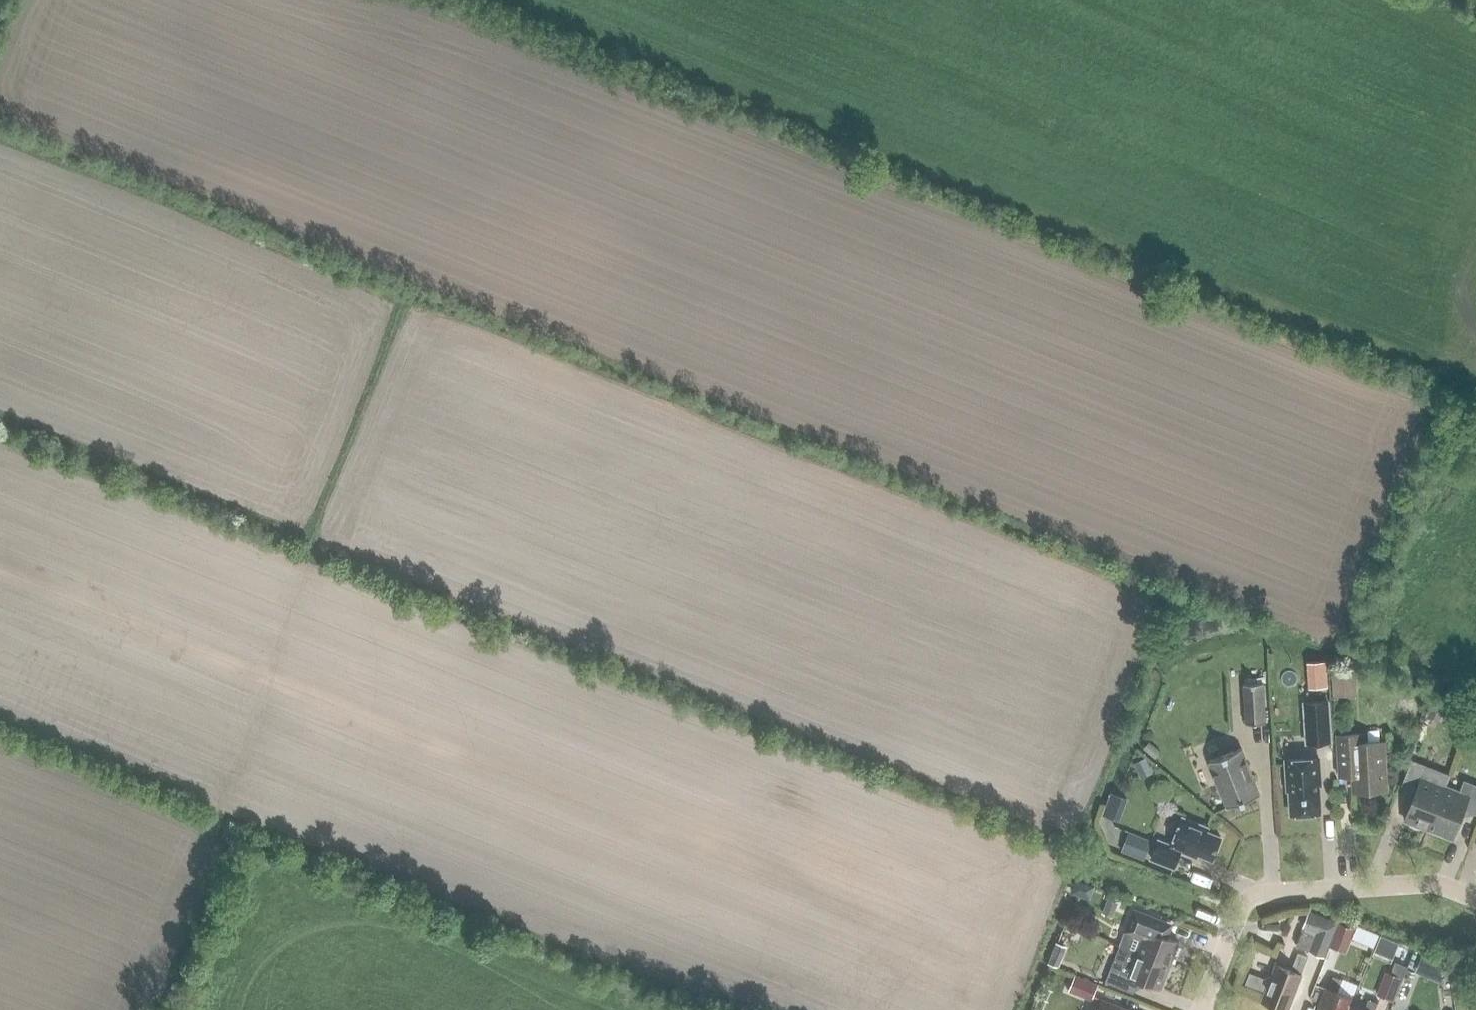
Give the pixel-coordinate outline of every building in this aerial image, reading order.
[(1331,677),(1332,697),(1357,695),(1356,675),(1331,677)] [(1242,683),(1245,723),(1264,722),(1262,682),(1242,683)] [(1328,700),(1303,702),(1306,744),(1331,742),(1328,700)] [(1362,743),(1362,733),(1336,734),(1338,775),(1352,774),(1353,791),(1386,789),(1383,741),(1362,743)] [(1259,794),(1240,747),(1208,760),(1227,807),(1259,794)] [(1150,764),(1145,755),(1133,761),(1137,770),(1150,764)] [(1320,784),(1318,758),(1285,760),(1287,790),(1289,790),(1290,814),(1320,812),(1318,784),(1320,784)] [(1404,820),(1428,829),(1444,786),(1449,775),(1411,760),(1402,784),(1416,789),(1404,820)] [(1444,786),(1428,829),(1452,838),(1464,808),(1475,812),(1475,785),(1464,781),(1459,792),(1444,786)] [(1122,820),(1132,797),(1115,791),(1106,813),(1122,820)] [(1171,845),(1158,839),(1151,858),(1173,867),(1180,850),(1195,856),(1196,853),(1211,859),(1220,836),(1206,830),(1207,827),(1183,817),(1171,845)] [(1122,849),(1144,857),(1152,837),(1129,829),(1122,849)] [(1118,901),(1107,896),(1102,911),(1113,915),(1118,901)] [(1132,909),(1119,945),(1136,951),(1170,964),(1178,942),(1154,933),(1159,919),(1132,909)] [(1337,922),(1308,911),(1294,945),(1323,957),(1337,922)] [(1338,923),(1330,945),(1345,951),(1354,928),(1338,923)] [(1132,991),(1137,979),(1160,988),(1170,964),(1136,951),(1119,945),(1105,982),(1132,991)] [(1276,964),(1271,977),(1269,976),(1264,978),(1261,986),(1263,991),(1265,991),(1261,1001),(1285,1009),(1286,1009),(1307,957),(1297,953),(1290,970),(1276,964)] [(1051,955),(1048,963),(1058,967),(1061,960),(1051,955)] [(1429,974),(1434,960),(1422,955),(1416,969),(1429,974)] [(1395,962),(1390,973),(1400,978),(1405,966),(1395,962)] [(1385,971),(1376,994),(1392,1000),(1400,978),(1390,973),(1385,971)] [(1097,984),(1075,975),(1069,990),(1091,999),(1097,984)] [(1319,1009),(1346,1009),(1348,1005),(1349,1005),(1352,998),(1336,991),(1341,980),(1332,976),(1328,988),(1327,988),(1319,1009)] [(1377,1002),(1368,999),(1364,1009),(1374,1009),(1377,1002)] [(1101,1000),(1097,1009),(1125,1009),(1101,1000)]
